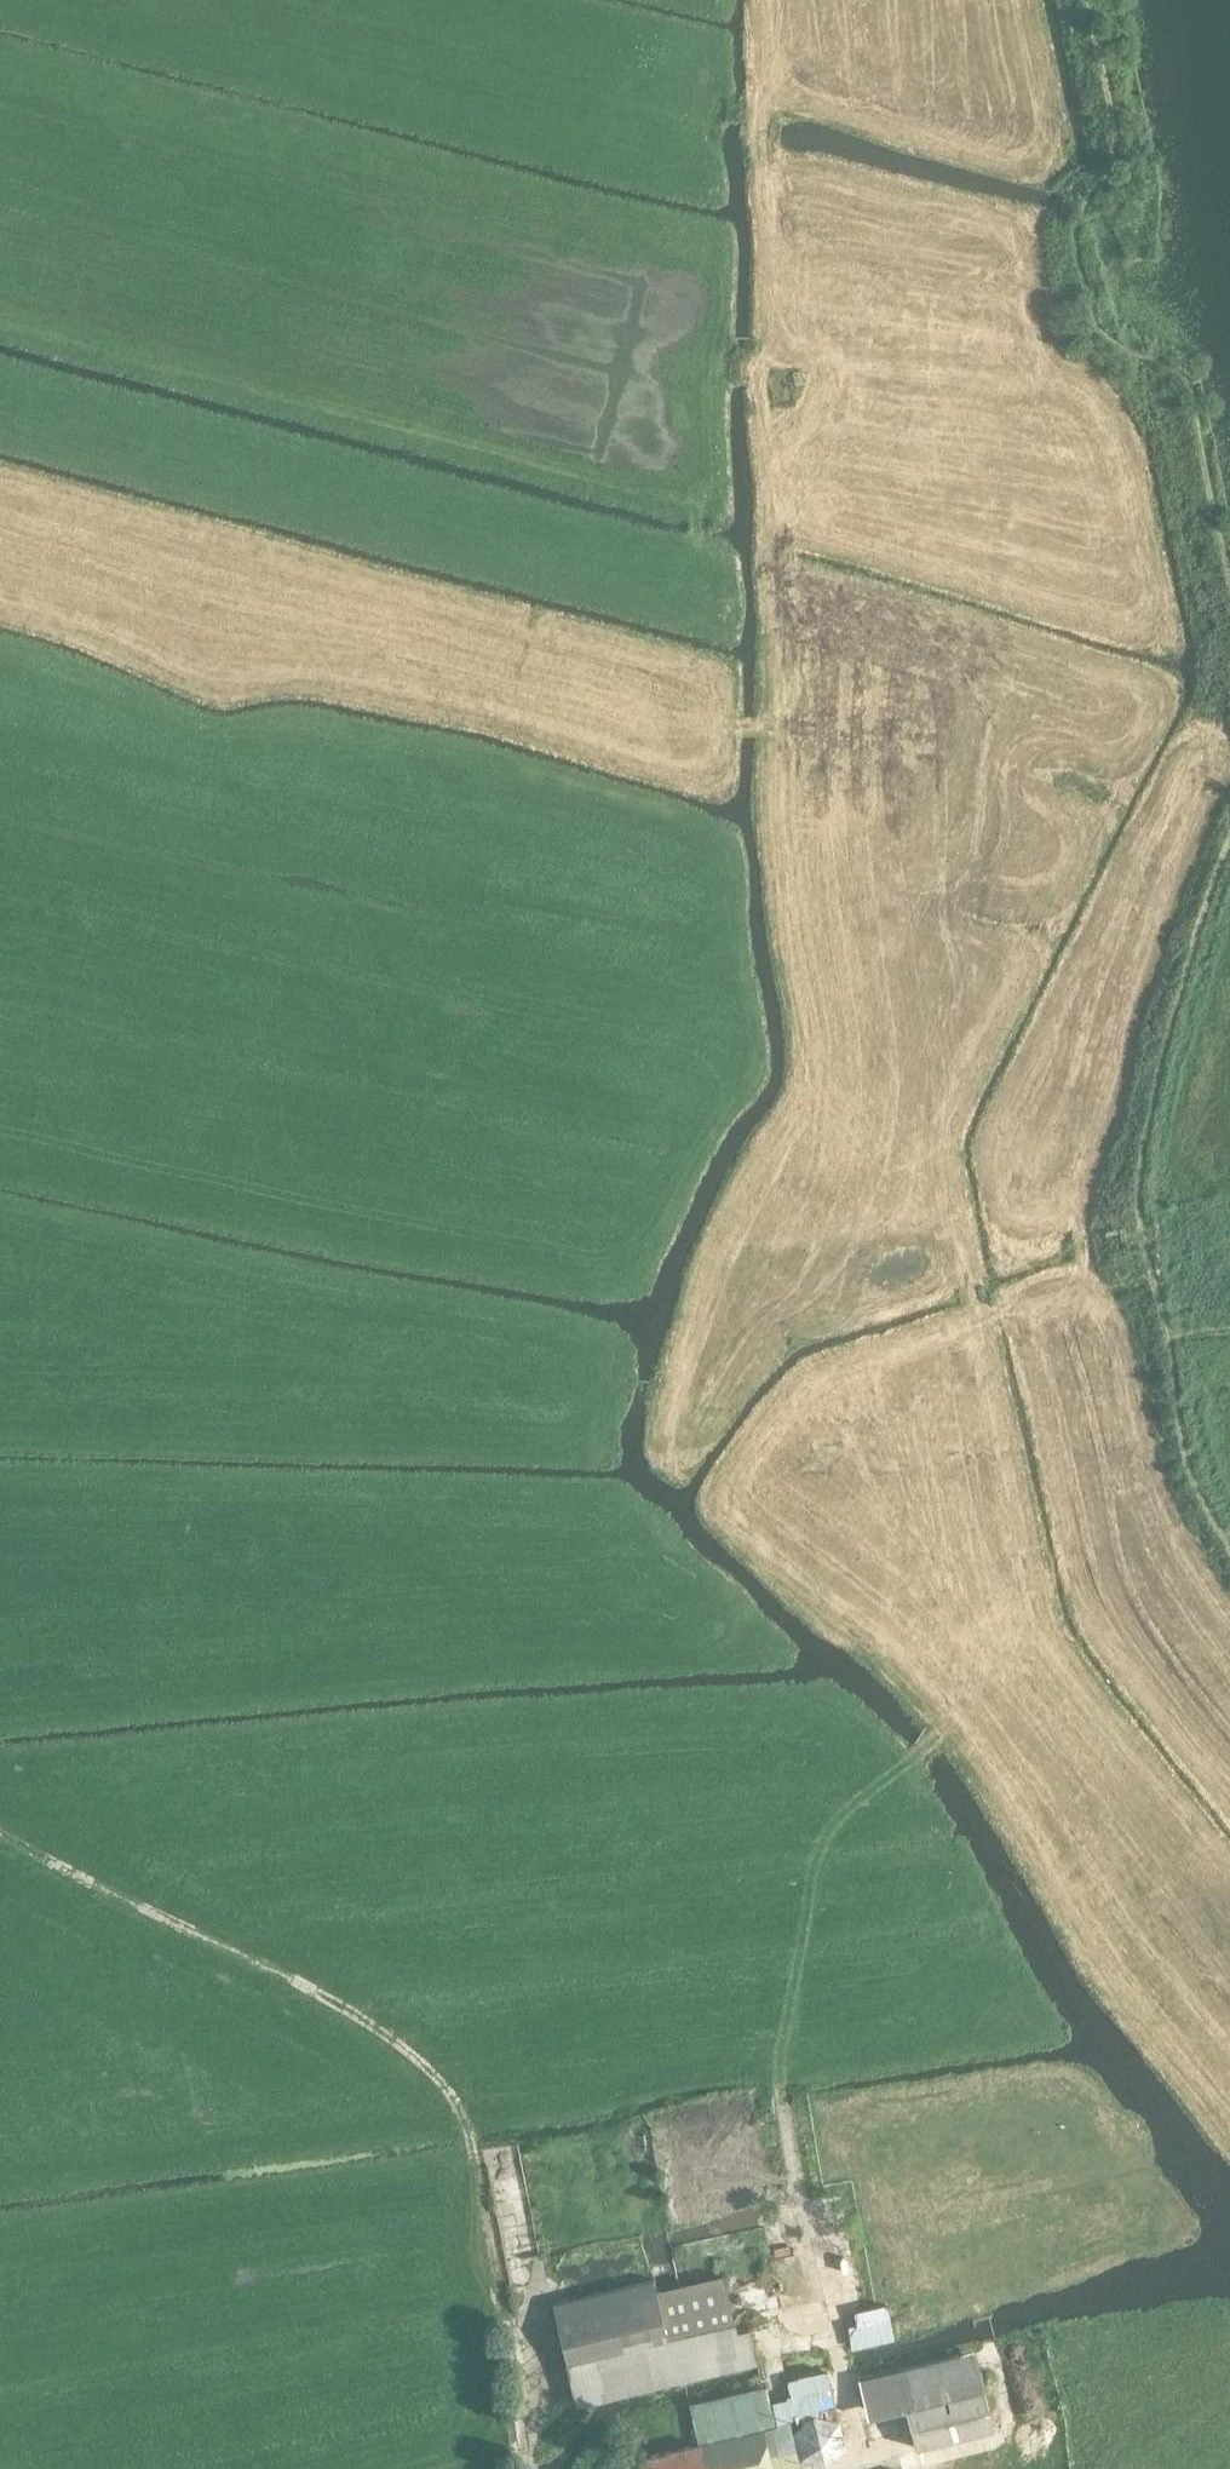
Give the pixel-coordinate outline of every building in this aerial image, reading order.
[(736,2330),(724,2276),(657,2291),(653,2278),(553,2302),(567,2362),(569,2362),(578,2402),(756,2358),(749,2327),(736,2330)] [(890,2317),(850,2327),(853,2348),(895,2337),(890,2317)] [(902,2368),(912,2406),(904,2408),(914,2449),(996,2428),(985,2387),(975,2350),(902,2368)] [(643,2457),(646,2468),(802,2468),(803,2468),(829,2463),(845,2446),(836,2407),(827,2370),(788,2380),(792,2397),(770,2402),(766,2386),(764,2386),(690,2405),(699,2441),(700,2443),(643,2457)]
